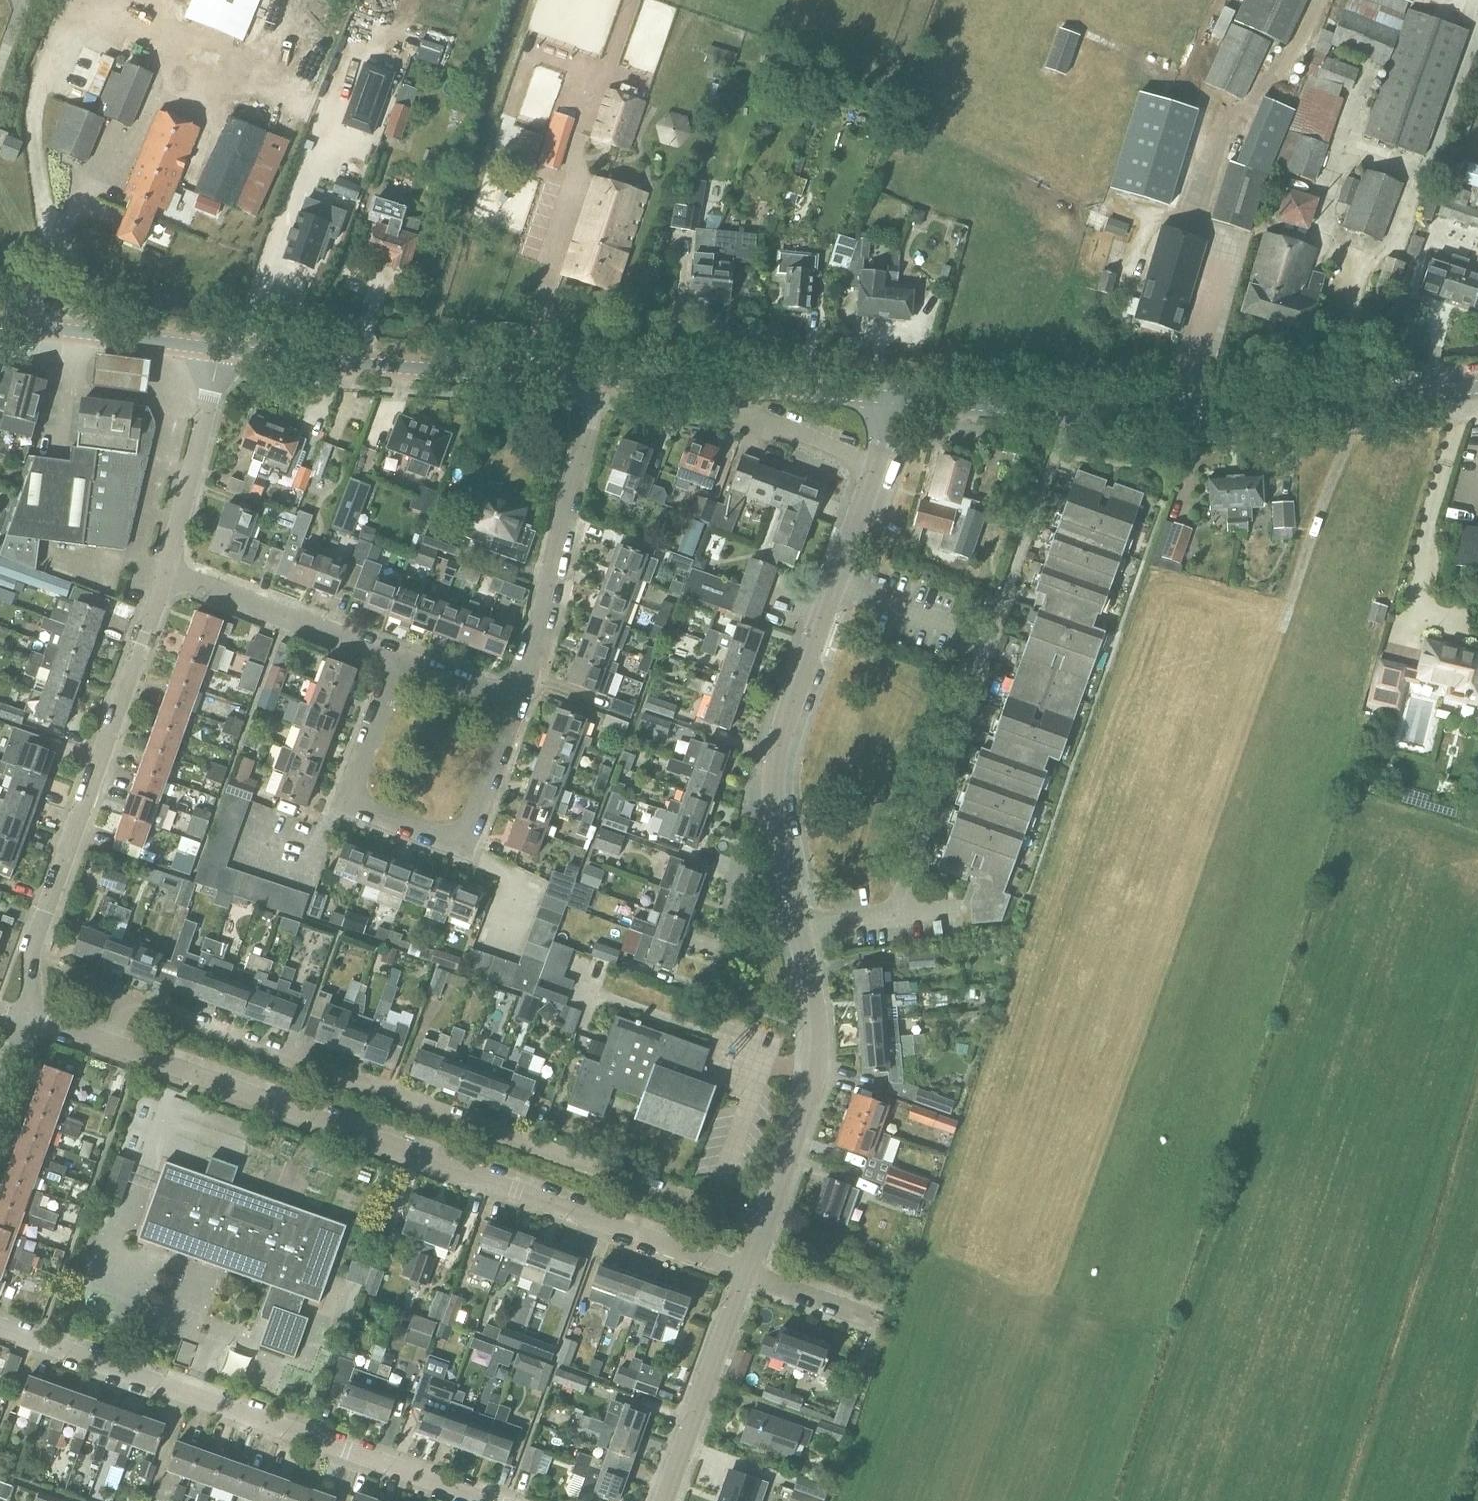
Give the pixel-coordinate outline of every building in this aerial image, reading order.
[(1233,22),(1285,46),(1307,0),(1243,0),(1233,22)] [(1289,131),(1276,167),(1288,172),(1316,182),(1329,145),(1345,99),(1339,97),(1343,86),(1352,90),(1360,70),(1327,57),(1328,55),(1329,55),(1333,45),(1387,67),(1400,33),(1364,135),(1425,157),(1470,31),(1409,9),(1411,4),(1412,5),(1414,0),(1348,0),(1344,10),(1334,34),(1323,29),(1308,75),(1310,75),(1308,81),(1290,131),(1289,131)] [(1205,83),(1243,101),(1272,42),(1232,23),(1205,83)] [(1060,28),(1046,69),(1067,76),(1081,36),(1060,28)] [(100,101),(109,104),(104,116),(131,127),(154,74),(127,63),(121,76),(112,72),(100,101)] [(366,63),(344,125),(374,136),(396,74),(366,63)] [(609,89),(593,134),(592,137),(629,150),(645,102),(609,89)] [(1140,93),(1111,189),(1168,206),(1197,111),(1140,93)] [(1236,164),(1229,161),(1211,220),(1250,232),(1269,177),(1295,111),(1263,98),(1236,164)] [(396,103),(385,134),(401,139),(412,109),(396,103)] [(104,119),(67,104),(50,147),(86,162),(104,119)] [(125,193),(135,197),(118,238),(141,248),(158,207),(167,211),(201,128),(159,111),(125,193)] [(669,111),(656,125),(661,143),(679,148),(692,135),(687,116),(669,111)] [(551,130),(548,129),(538,163),(561,169),(571,135),(575,118),(555,113),(551,130)] [(266,132),(229,116),(197,193),(257,217),(290,141),(266,132)] [(23,142),(8,136),(1,155),(16,161),(23,142)] [(1464,180),(1474,184),(1477,186),(1477,168),(1469,165),(1464,180)] [(1338,201),(1350,206),(1343,227),(1382,242),(1404,183),(1364,169),(1360,181),(1347,176),(1338,201)] [(791,176),(783,199),(797,204),(799,197),(802,198),(808,182),(791,176)] [(338,177),(332,194),(357,203),(363,186),(338,177)] [(648,193),(595,177),(563,274),(616,292),(648,193)] [(676,204),(671,224),(699,229),(707,182),(693,180),(688,207),(676,204)] [(1470,192),(1460,221),(1470,225),(1475,210),(1477,202),(1477,186),(1474,184),(1471,192),(1470,192)] [(1450,185),(1446,199),(1440,214),(1450,218),(1461,189),(1450,185)] [(1276,221),(1310,231),(1320,198),(1287,188),(1276,221)] [(1470,192),(1461,189),(1450,218),(1460,221),(1470,192)] [(1433,191),(1423,217),(1432,220),(1442,194),(1433,191)] [(369,255),(391,262),(390,266),(408,272),(420,230),(418,230),(421,221),(405,216),(408,208),(376,198),(372,213),(391,219),(388,226),(379,223),(369,255)] [(290,242),(283,261),(316,272),(320,259),(325,261),(332,240),(338,242),(349,214),(307,199),(302,214),(300,213),(294,231),(291,230),(287,242),(290,242)] [(1475,210),(1470,225),(1477,228),(1477,202),(1475,210)] [(1109,217),(1105,231),(1126,238),(1130,224),(1109,217)] [(1208,242),(1163,225),(1135,318),(1181,332),(1208,242)] [(717,231),(697,229),(694,259),(690,298),(710,300),(712,290),(708,290),(709,280),(711,280),(714,257),(717,231)] [(708,290),(712,290),(710,300),(731,302),(734,261),(755,264),(757,234),(717,231),(714,257),(711,280),(709,280),(708,290)] [(1318,249),(1266,232),(1241,313),(1311,332),(1326,275),(1313,271),(1308,289),(1306,288),(1318,249)] [(858,241),(839,235),(829,265),(849,271),(860,242),(858,241)] [(1414,235),(1407,253),(1418,257),(1425,239),(1414,235)] [(844,286),(860,289),(858,314),(885,317),(888,283),(889,270),(888,273),(864,271),(865,259),(869,260),(871,240),(859,238),(858,241),(860,242),(849,271),(844,286)] [(889,270),(888,283),(885,317),(912,319),(915,286),(898,284),(900,267),(901,252),(896,251),(890,266),(889,270)] [(777,275),(789,276),(786,307),(809,309),(813,269),(817,269),(818,255),(809,255),(809,258),(802,257),(800,254),(782,252),(779,256),(777,275)] [(1441,262),(1431,259),(1421,290),(1439,296),(1450,265),(1452,257),(1444,254),(1441,262)] [(1450,265),(1439,296),(1456,302),(1467,270),(1470,260),(1453,254),(1452,257),(1450,265)] [(1387,257),(1374,295),(1392,302),(1400,278),(1405,263),(1393,259),(1387,257)] [(1456,302),(1474,307),(1477,294),(1477,274),(1467,270),(1456,302)] [(1112,295),(1117,275),(1103,271),(1097,291),(1112,295)] [(25,465),(33,443),(31,443),(47,382),(2,371),(0,379),(0,410),(5,412),(0,428),(0,455),(25,465)] [(37,570),(40,540),(123,550),(153,425),(146,410),(132,408),(132,407),(83,400),(77,447),(72,447),(70,461),(29,456),(15,497),(13,497),(1,532),(0,535),(0,556),(37,570)] [(452,435),(400,416),(388,449),(413,458),(409,471),(426,477),(430,465),(439,468),(452,435)] [(240,446),(256,452),(253,460),(254,460),(262,463),(276,428),(251,418),(240,446)] [(262,463),(257,478),(249,499),(259,503),(271,471),(285,477),(295,480),(293,488),(306,492),(312,476),(310,476),(312,471),(301,467),(307,453),(303,451),(308,440),(300,437),(276,428),(262,463)] [(694,441),(693,445),(689,443),(676,479),(712,492),(720,469),(712,467),(717,453),(703,448),(704,445),(694,441)] [(310,476),(312,476),(321,480),(333,446),(323,442),(312,471),(310,476)] [(612,471),(613,471),(606,489),(622,495),(624,491),(645,499),(652,480),(642,475),(650,452),(623,442),(612,471)] [(942,532),(938,548),(949,551),(970,558),(985,514),(968,508),(970,499),(958,496),(967,464),(940,457),(928,502),(920,501),(914,524),(942,532)] [(709,522),(710,523),(708,528),(731,537),(745,499),(770,507),(781,477),(757,468),(758,464),(742,458),(730,490),(731,490),(726,506),(717,502),(717,503),(716,503),(709,522)] [(262,463),(254,460),(245,482),(231,477),(226,490),(249,499),(257,478),(262,463)] [(970,924),(999,921),(1008,895),(1002,893),(1048,766),(1044,765),(1047,757),(1057,761),(1104,632),(1091,627),(1094,620),(1097,620),(1143,494),(1114,484),(1112,489),(1104,486),(1106,481),(1076,471),(1033,592),(1042,595),(987,750),(980,748),(936,870),(965,880),(967,875),(975,878),(973,883),(975,884),(969,902),(970,924)] [(1238,532),(1240,532),(1238,541),(1246,542),(1249,531),(1248,522),(1253,521),(1252,508),(1263,508),(1262,475),(1236,477),(1238,532)] [(773,545),(774,545),(769,560),(792,568),(809,522),(810,522),(822,492),(781,477),(770,507),(785,513),(773,545)] [(1212,511),(1227,510),(1229,532),(1238,532),(1236,477),(1209,478),(1212,511)] [(369,488),(350,481),(333,528),(351,535),(369,488)] [(415,498),(411,509),(430,516),(437,495),(426,491),(423,500),(415,498)] [(1,532),(13,497),(4,494),(0,505),(0,531),(1,532)] [(480,496),(466,537),(483,543),(481,549),(526,564),(537,532),(531,530),(532,527),(521,522),(525,511),(480,496)] [(697,497),(690,516),(709,522),(716,503),(697,497)] [(1293,503),(1274,504),(1275,528),(1292,527),(1295,527),(1293,503)] [(258,516),(228,505),(219,528),(259,543),(260,542),(250,538),(258,516)] [(269,507),(264,518),(293,530),(298,517),(269,507)] [(277,574),(289,579),(289,580),(312,589),(323,559),(300,550),(312,517),(300,513),(298,517),(293,530),(285,553),(284,555),(277,574)] [(1176,522),(1163,557),(1179,563),(1192,528),(1176,522)] [(1450,565),(1448,577),(1465,579),(1468,567),(1477,567),(1477,527),(1460,526),(1450,565)] [(259,543),(219,528),(211,550),(251,565),(259,543)] [(375,532),(364,528),(360,539),(371,544),(375,532)] [(423,545),(439,550),(440,549),(459,556),(464,545),(428,531),(424,542),(423,545)] [(372,545),(360,540),(352,563),(363,567),(366,560),(372,545)] [(439,550),(423,545),(416,564),(432,570),(438,554),(439,550)] [(647,558),(618,547),(609,570),(638,581),(647,558)] [(285,553),(273,548),(265,571),(276,575),(277,574),(284,555),(285,553)] [(688,575),(692,563),(670,555),(666,566),(688,575)] [(15,589),(17,581),(67,599),(72,584),(0,557),(0,584),(15,589)] [(346,568),(323,559),(312,589),(335,597),(346,568)] [(363,567),(356,587),(371,593),(366,609),(388,617),(399,589),(376,580),(382,566),(366,560),(363,567)] [(459,566),(449,562),(445,574),(454,578),(459,566)] [(741,588),(691,570),(682,596),(757,623),(775,571),(751,562),(741,588)] [(459,566),(454,578),(468,582),(477,586),(482,574),(472,570),(459,566)] [(601,592),(630,603),(638,581),(609,570),(601,592)] [(399,589),(388,617),(402,623),(401,626),(410,630),(411,626),(422,597),(421,597),(426,584),(404,576),(399,589)] [(494,578),(490,591),(500,594),(504,582),(494,578)] [(522,602),(526,589),(504,582),(500,594),(522,602)] [(593,615),(622,626),(630,603),(601,592),(593,615)] [(422,597),(411,626),(433,634),(444,606),(422,597)] [(71,616),(62,613),(59,622),(78,629),(98,636),(106,613),(76,602),(71,616)] [(673,606),(663,603),(659,614),(668,618),(673,606)] [(1374,603),(1368,620),(1383,625),(1388,608),(1374,603)] [(467,614),(456,643),(478,651),(489,623),(493,613),(470,604),(467,614)] [(444,606),(433,634),(456,643),(467,614),(444,606)] [(223,620),(198,612),(190,635),(215,644),(219,632),(230,636),(234,625),(223,621),(223,620)] [(654,626),(664,630),(668,618),(659,614),(654,626)] [(585,637),(614,648),(622,651),(630,629),(622,626),(593,615),(585,637)] [(41,629),(52,634),(49,644),(90,659),(98,636),(78,629),(59,622),(45,617),(41,629)] [(501,660),(512,631),(489,623),(478,651),(501,660)] [(719,647),(728,650),(728,649),(753,658),(761,634),(737,626),(732,638),(709,629),(705,641),(719,646),(719,647)] [(266,663),(274,639),(258,634),(255,642),(251,641),(246,656),(266,663)] [(181,657),(207,666),(206,668),(218,672),(227,648),(215,644),(190,635),(181,657)] [(614,648),(585,637),(576,660),(616,675),(620,665),(609,662),(614,648)] [(719,646),(705,641),(701,652),(715,658),(719,647),(719,646)] [(1443,687),(1443,688),(1443,689),(1444,690),(1444,691),(1444,692),(1445,692),(1446,693),(1447,694),(1477,701),(1477,653),(1456,648),(1456,650),(1445,648),(1445,646),(1427,641),(1419,677),(1444,683),(1443,687)] [(82,681),(90,659),(49,644),(44,656),(33,652),(30,663),(82,681)] [(285,670),(292,648),(280,644),(272,665),(285,670)] [(656,651),(646,648),(642,659),(652,662),(656,651)] [(728,649),(728,650),(720,673),(745,681),(753,658),(728,649)] [(207,666),(181,657),(173,680),(199,689),(206,668),(207,666)] [(638,670),(647,674),(652,662),(642,659),(638,670)] [(1379,659),(1369,699),(1397,706),(1407,666),(1379,659)] [(576,660),(568,683),(597,694),(608,698),(616,675),(576,660)] [(356,672),(327,661),(318,684),(348,695),(356,672)] [(242,678),(258,684),(264,668),(248,662),(242,678)] [(30,663),(26,675),(48,682),(44,692),(44,693),(74,704),(82,681),(30,663)] [(688,689),(712,697),(737,706),(742,690),(745,681),(720,673),(716,685),(692,677),(688,689)] [(279,681),(268,677),(264,689),(275,693),(279,681)] [(258,684),(242,678),(239,688),(255,693),(258,684)] [(199,689),(173,680),(165,702),(191,712),(199,689)] [(318,684),(310,706),(310,707),(339,718),(348,695),(318,684)] [(36,714),(36,716),(66,726),(74,704),(44,693),(44,692),(33,688),(25,710),(3,702),(0,710),(0,715),(23,723),(27,711),(36,714)] [(275,693),(264,689),(258,706),(274,712),(281,695),(275,693)] [(674,719),(678,707),(649,697),(645,710),(674,719)] [(712,697),(703,721),(728,729),(737,706),(712,697)] [(635,708),(613,700),(608,711),(630,719),(635,708)] [(157,725),(183,734),(191,712),(165,702),(157,725)] [(293,725),(302,728),(302,729),(331,740),(339,718),(310,707),(310,706),(301,702),(293,725)] [(548,735),(578,746),(578,745),(585,747),(590,749),(593,740),(581,735),(586,722),(557,711),(548,735)] [(672,724),(643,714),(639,727),(667,737),(672,724)] [(226,724),(242,730),(245,722),(228,716),(226,724)] [(606,717),(602,728),(624,736),(628,725),(606,717)] [(263,725),(253,722),(248,734),(258,738),(263,725)] [(242,730),(226,724),(223,733),(239,738),(242,730)] [(149,748),(175,757),(183,734),(157,725),(149,748)] [(8,751),(4,761),(47,777),(56,753),(43,749),(47,738),(16,727),(8,751)] [(331,740),(302,729),(293,752),(323,763),(331,740)] [(244,745),(254,749),(258,738),(248,734),(244,745)] [(577,770),(585,747),(578,745),(578,746),(548,735),(540,757),(569,768),(577,770)] [(685,764),(684,765),(719,778),(727,753),(703,745),(692,741),(687,755),(685,764)] [(141,770),(167,780),(175,757),(149,748),(141,770)] [(283,748),(275,770),(285,774),(314,786),(323,763),(293,752),(283,748)] [(618,768),(630,773),(636,756),(624,752),(618,768)] [(240,757),(232,779),(255,787),(257,780),(249,777),(254,762),(240,757)] [(532,780),(561,790),(569,768),(540,757),(532,780)] [(682,776),(691,779),(686,792),(711,801),(719,778),(684,765),(685,764),(671,759),(666,772),(681,777),(682,776)] [(13,778),(10,789),(39,799),(47,777),(4,761),(0,760),(0,774),(13,778)] [(209,769),(226,775),(228,768),(212,762),(209,769)] [(612,769),(602,766),(598,778),(607,781),(612,769)] [(226,775),(209,769),(206,779),(222,785),(226,775)] [(132,793),(159,802),(167,780),(141,770),(132,793)] [(276,797),(306,809),(314,786),(285,774),(276,797)] [(594,790),(603,793),(607,781),(598,778),(594,790)] [(227,793),(231,794),(250,802),(255,787),(232,779),(227,793)] [(524,802),(553,812),(565,817),(569,806),(557,802),(561,790),(532,780),(524,802)] [(0,799),(0,810),(31,821),(39,799),(10,789),(5,801),(0,799)] [(711,801),(686,792),(683,803),(671,800),(667,812),(703,825),(711,801)] [(124,815),(151,824),(150,826),(162,831),(171,807),(158,803),(159,802),(132,793),(124,815)] [(227,793),(223,804),(246,813),(250,802),(231,794),(227,793)] [(515,825),(544,836),(544,835),(554,839),(558,829),(548,826),(553,812),(524,802),(515,825)] [(223,804),(219,815),(242,824),(246,813),(223,804)] [(193,815),(210,821),(213,814),(196,808),(193,815)] [(23,844),(31,821),(0,810),(0,836),(23,844)] [(703,825),(667,812),(660,810),(657,819),(664,821),(659,836),(695,848),(703,825)] [(595,815),(585,811),(581,823),(591,826),(595,815)] [(627,834),(631,822),(606,813),(602,826),(627,834)] [(151,824),(124,815),(116,838),(142,848),(150,826),(151,824)] [(210,821),(193,815),(186,834),(203,841),(210,821)] [(219,815),(215,826),(238,834),(242,824),(219,815)] [(591,826),(581,823),(577,834),(586,838),(591,826)] [(506,848),(536,859),(544,836),(515,825),(506,848)] [(215,826),(212,837),(234,845),(238,834),(215,826)] [(596,843),(594,848),(619,856),(620,851),(625,839),(600,831),(596,843)] [(0,862),(0,863),(0,874),(11,878),(23,844),(0,836),(0,862)] [(212,837),(208,848),(231,856),(234,845),(212,837)] [(346,845),(335,874),(358,883),(369,854),(346,845)] [(208,848),(204,859),(227,867),(231,856),(208,848)] [(177,861),(174,860),(171,870),(191,877),(197,859),(180,853),(177,861)] [(369,854),(358,883),(366,886),(362,896),(377,902),(381,892),(392,863),(369,854)] [(659,887),(662,888),(671,891),(695,900),(703,876),(689,870),(690,865),(669,857),(659,887)] [(204,859),(195,883),(196,883),(199,884),(219,891),(227,867),(204,859)] [(572,893),(575,883),(582,867),(569,862),(564,876),(554,872),(549,885),(572,893)] [(381,892),(377,902),(399,911),(403,900),(414,871),(392,863),(381,892)] [(581,884),(599,891),(606,873),(587,866),(581,884)] [(145,867),(140,879),(157,886),(159,886),(164,873),(145,867)] [(231,895),(239,871),(227,867),(219,891),(231,895)] [(130,876),(106,868),(100,885),(125,893),(130,876)] [(243,899),(250,875),(239,871),(231,895),(243,899)] [(414,871),(403,900),(425,909),(436,880),(414,871)] [(159,886),(179,893),(176,905),(188,909),(196,883),(164,873),(159,886)] [(255,903),(262,879),(250,875),(243,899),(255,903)] [(266,907),(274,883),(262,879),(255,903),(266,907)] [(436,880),(425,909),(448,917),(459,888),(436,880)] [(286,887),(274,883),(266,907),(278,910),(286,887)] [(199,884),(196,891),(217,898),(219,891),(199,884)] [(546,894),(545,896),(564,903),(568,904),(572,893),(549,885),(546,894)] [(290,914),(298,891),(286,887),(278,910),(290,914)] [(470,926),(481,897),(459,888),(448,917),(470,926)] [(660,914),(687,923),(695,900),(671,891),(662,888),(653,912),(660,914)] [(309,895),(298,891),(290,914),(302,918),(309,895)] [(316,892),(315,897),(308,916),(321,920),(328,896),(316,892)] [(545,896),(541,908),(559,915),(563,916),(566,908),(568,904),(564,903),(545,896)] [(116,921),(121,907),(110,903),(105,917),(116,921)] [(121,907),(116,921),(128,925),(133,911),(121,907)] [(541,908),(536,920),(555,926),(559,928),(563,916),(559,915),(541,908)] [(346,917),(333,912),(330,923),(342,927),(343,924),(346,917)] [(644,935),(654,939),(654,938),(678,947),(687,923),(660,914),(656,926),(634,918),(630,930),(644,935)] [(2,922),(13,926),(15,920),(4,916),(2,922)] [(346,917),(343,924),(342,927),(354,931),(357,920),(346,917)] [(181,935),(171,962),(183,966),(174,990),(197,998),(211,962),(218,942),(206,938),(201,951),(202,952),(201,957),(188,953),(193,939),(198,924),(186,919),(181,935)] [(536,920),(532,930),(551,938),(555,939),(559,928),(555,926),(536,920)] [(84,928),(75,955),(101,964),(110,937),(84,928)] [(380,928),(376,938),(388,942),(392,932),(380,928)] [(532,930),(528,942),(547,949),(550,951),(553,943),(555,939),(551,938),(532,930)] [(388,942),(400,946),(399,947),(409,950),(412,944),(401,940),(403,935),(392,932),(388,942)] [(644,935),(636,958),(670,970),(678,947),(654,938),(654,939),(644,935)] [(137,946),(110,937),(101,964),(127,973),(137,946)] [(137,946),(127,973),(152,982),(162,955),(149,951),(152,941),(140,937),(137,946)] [(218,942),(213,955),(224,959),(229,946),(218,942)] [(528,942),(524,954),(542,960),(546,962),(550,951),(547,949),(528,942)] [(550,951),(546,962),(540,980),(572,991),(575,982),(564,978),(574,950),(553,943),(550,951)] [(592,955),(603,959),(617,965),(622,952),(596,943),(592,955)] [(409,950),(408,954),(420,957),(432,962),(433,958),(436,952),(423,948),(412,944),(409,950)] [(472,949),(464,972),(477,977),(485,953),(472,949)] [(436,952),(433,958),(432,962),(443,965),(447,956),(436,952)] [(485,953),(477,977),(489,981),(496,957),(485,953)] [(910,969),(937,967),(935,953),(909,956),(910,969)] [(255,977),(233,970),(220,1006),(242,1014),(258,971),(263,958),(251,954),(246,968),(257,972),(255,977)] [(514,984),(525,989),(523,993),(534,996),(534,995),(537,987),(540,980),(546,962),(542,960),(524,954),(519,965),(514,984)] [(496,957),(489,981),(500,985),(508,961),(496,957)] [(263,958),(258,971),(242,1014),(265,1023),(274,998),(281,979),(280,979),(279,979),(278,984),(267,980),(269,976),(274,962),(263,958)] [(519,965),(508,961),(500,985),(523,993),(525,989),(514,984),(519,965)] [(220,1006),(233,970),(211,962),(197,998),(220,1006)] [(856,964),(856,973),(853,973),(855,997),(881,995),(878,962),(856,964)] [(305,981),(300,994),(289,990),(292,983),(297,970),(285,966),(280,979),(281,979),(274,998),(265,1023),(288,1031),(296,1010),(307,1014),(317,986),(305,981)] [(472,981),(437,968),(428,993),(441,998),(446,983),(468,990),(472,981)] [(909,981),(894,983),(895,994),(910,993),(909,981)] [(387,1019),(398,987),(387,983),(373,1020),(374,1020),(361,1057),(384,1065),(392,1044),(402,1048),(410,1027),(398,1022),(397,1026),(384,1021),(385,1018),(387,1019)] [(534,995),(565,1007),(566,1007),(570,998),(537,987),(534,995)] [(316,1041),(339,1049),(355,1004),(354,1004),(345,1000),(341,1009),(329,1004),(332,995),(320,991),(311,1016),(323,1020),(316,1041)] [(355,1004),(339,1049),(361,1057),(374,1020),(373,1020),(362,1016),(366,1007),(367,996),(358,992),(354,1004),(355,1004)] [(886,1020),(898,1019),(901,1019),(900,1006),(918,1004),(917,993),(910,993),(895,994),(881,996),(881,995),(855,997),(857,1023),(886,1020)] [(521,1010),(536,1015),(542,999),(526,994),(521,1010)] [(558,1023),(563,1025),(560,1032),(574,1037),(583,1012),(571,1007),(570,1008),(566,1007),(565,1007),(558,1023)] [(585,1058),(568,1104),(604,1117),(615,1087),(642,1097),(634,1119),(696,1142),(715,1086),(697,1080),(708,1050),(640,1026),(641,1022),(636,1020),(635,1024),(616,1017),(600,1063),(585,1058)] [(886,1020),(857,1023),(859,1047),(901,1044),(923,1043),(926,1042),(926,1035),(913,1036),(913,1035),(899,1036),(898,1019),(886,1020)] [(438,1043),(425,1038),(412,1076),(435,1084),(448,1047),(450,1041),(455,1027),(454,1027),(450,1037),(441,1033),(438,1043)] [(455,1027),(450,1041),(458,1044),(461,1045),(466,1031),(455,1027)] [(481,1059),(470,1056),(457,1092),(480,1100),(489,1075),(500,1044),(488,1039),(481,1059)] [(915,1054),(920,1053),(923,1046),(923,1043),(901,1044),(859,1047),(861,1073),(887,1071),(889,1082),(890,1082),(887,1092),(951,1115),(955,1102),(919,1089),(920,1088),(903,1083),(902,1056),(915,1055),(915,1054)] [(500,1044),(489,1075),(480,1100),(503,1108),(515,1074),(523,1051),(522,1051),(514,1073),(502,1068),(504,1061),(506,1061),(511,1048),(500,1044)] [(457,1050),(448,1047),(435,1084),(457,1092),(470,1056),(469,1055),(465,1066),(453,1062),(457,1050)] [(523,1051),(515,1074),(503,1108),(525,1116),(539,1077),(528,1073),(534,1055),(523,1051)] [(38,1090),(65,1099),(73,1076),(47,1066),(38,1090)] [(30,1112),(57,1122),(65,1099),(38,1090),(30,1112)] [(885,1107),(854,1096),(846,1121),(877,1132),(885,1107)] [(912,1106),(908,1119),(933,1129),(952,1135),(954,1127),(956,1122),(938,1116),(912,1106)] [(57,1122),(30,1112),(22,1135),(49,1144),(54,1131),(78,1140),(81,1131),(65,1125),(57,1122)] [(84,1123),(67,1117),(65,1125),(81,1131),(84,1123)] [(846,1121),(837,1146),(868,1157),(880,1161),(889,1136),(877,1132),(846,1121)] [(49,1144),(22,1135),(14,1157),(41,1167),(49,1144)] [(117,1156),(103,1195),(122,1201),(135,1162),(117,1156)] [(41,1167),(14,1157),(6,1180),(33,1190),(37,1176),(63,1185),(66,1176),(50,1170),(41,1167)] [(260,1319),(269,1321),(260,1346),(295,1358),(309,1319),(299,1315),(305,1297),(319,1302),(347,1225),(252,1192),(242,1189),(233,1185),(239,1167),(212,1157),(205,1176),(167,1162),(140,1239),(271,1285),(261,1314),(262,1315),(260,1319)] [(53,1162),(50,1170),(66,1176),(69,1168),(53,1162)] [(884,1185),(924,1198),(930,1181),(890,1168),(884,1185)] [(857,1190),(826,1179),(813,1213),(845,1224),(857,1190)] [(33,1216),(33,1215),(57,1224),(60,1215),(39,1208),(44,1194),(32,1190),(33,1190),(6,1180),(0,1196),(0,1203),(24,1212),(24,1213),(33,1216)] [(885,1186),(881,1198),(918,1212),(919,1211),(922,1201),(923,1199),(885,1186)] [(411,1251),(402,1277),(411,1280),(420,1255),(438,1204),(416,1196),(403,1234),(414,1238),(409,1251),(411,1251)] [(0,1203),(0,1229),(16,1235),(24,1213),(24,1212),(0,1203)] [(438,1204),(420,1255),(411,1280),(410,1285),(420,1288),(421,1284),(427,1286),(436,1259),(432,1257),(436,1246),(454,1253),(460,1236),(453,1233),(461,1212),(438,1204)] [(33,1215),(33,1216),(30,1224),(54,1232),(57,1224),(33,1215)] [(489,1222),(479,1248),(470,1274),(493,1283),(493,1281),(496,1274),(511,1230),(489,1222)] [(33,1266),(41,1269),(44,1261),(21,1252),(26,1238),(16,1235),(0,1229),(0,1254),(33,1266)] [(511,1230),(496,1274),(493,1281),(504,1285),(509,1274),(519,1277),(533,1238),(511,1230)] [(521,1277),(532,1281),(528,1294),(538,1297),(556,1246),(533,1238),(519,1277),(520,1278),(521,1277)] [(556,1246),(538,1297),(549,1301),(554,1288),(567,1292),(571,1279),(569,1278),(578,1254),(556,1246)] [(4,1268),(15,1272),(16,1270),(30,1275),(33,1266),(0,1254),(0,1280),(4,1268)] [(365,1287),(372,1267),(353,1261),(346,1280),(365,1287)] [(592,1289),(588,1300),(605,1306),(609,1308),(623,1270),(600,1263),(591,1289),(592,1289)] [(372,1267),(365,1287),(362,1296),(376,1300),(385,1272),(372,1267)] [(609,1312),(606,1322),(617,1326),(620,1316),(621,1315),(630,1319),(645,1278),(623,1270),(609,1308),(610,1308),(609,1312)] [(645,1278),(630,1319),(633,1320),(644,1324),(646,1324),(642,1335),(651,1338),(668,1286),(645,1278)] [(668,1286),(651,1338),(661,1342),(666,1327),(679,1331),(683,1319),(681,1318),(690,1294),(668,1286)] [(441,1321),(451,1296),(438,1291),(428,1316),(441,1321)] [(448,1326),(455,1328),(455,1326),(464,1329),(469,1314),(461,1312),(465,1300),(452,1295),(442,1323),(448,1325),(448,1326)] [(448,1325),(442,1323),(438,1337),(443,1339),(448,1326),(448,1325)] [(498,1340),(502,1329),(487,1324),(483,1335),(498,1340)] [(498,1340),(498,1341),(519,1349),(525,1334),(503,1326),(502,1329),(498,1340)] [(766,1336),(760,1354),(794,1366),(804,1338),(779,1329),(776,1340),(766,1336)] [(829,1347),(804,1338),(794,1366),(832,1380),(838,1365),(825,1361),(829,1347)] [(557,1363),(570,1368),(579,1344),(565,1339),(557,1363)] [(545,1341),(540,1357),(551,1361),(557,1345),(545,1341)] [(496,1346),(491,1360),(509,1367),(514,1353),(496,1346)] [(332,1381),(349,1386),(342,1406),(364,1413),(382,1364),(370,1360),(366,1373),(355,1369),(356,1366),(355,1362),(353,1361),(355,1355),(342,1351),(332,1381)] [(514,1366),(535,1373),(531,1387),(543,1391),(552,1367),(518,1355),(514,1366)] [(604,1363),(594,1360),(589,1374),(599,1377),(604,1363)] [(642,1363),(638,1374),(633,1389),(656,1397),(665,1371),(642,1363)] [(382,1364),(364,1413),(387,1421),(395,1399),(396,1399),(400,1389),(388,1385),(389,1381),(387,1381),(392,1368),(382,1364)] [(620,1368),(615,1382),(633,1389),(638,1374),(620,1368)] [(558,1370),(553,1382),(585,1394),(590,1381),(558,1370)] [(412,1407),(422,1411),(415,1431),(437,1439),(455,1390),(456,1390),(457,1385),(434,1376),(433,1377),(423,1374),(412,1407)] [(52,1385),(28,1376),(18,1404),(33,1409),(29,1421),(24,1435),(34,1439),(39,1424),(38,1424),(42,1412),(52,1385)] [(75,1393),(52,1385),(42,1412),(53,1416),(49,1428),(51,1429),(46,1443),(56,1447),(61,1433),(65,1421),(75,1393)] [(766,1385),(762,1398),(781,1404),(785,1392),(766,1385)] [(456,1390),(455,1390),(437,1439),(459,1446),(469,1420),(472,1411),(472,1409),(462,1405),(466,1393),(456,1390)] [(800,1411),(805,1399),(785,1392),(781,1404),(800,1411)] [(846,1392),(834,1422),(847,1427),(858,1396),(846,1392)] [(98,1401),(75,1393),(65,1421),(78,1425),(74,1436),(75,1437),(69,1451),(79,1455),(84,1439),(88,1429),(88,1428),(98,1401)] [(101,1434),(92,1460),(102,1463),(106,1449),(111,1437),(121,1409),(98,1401),(88,1428),(88,1429),(101,1434)] [(472,1411),(469,1420),(459,1446),(482,1454),(499,1405),(489,1402),(485,1416),(472,1411)] [(620,1417),(608,1413),(605,1422),(640,1435),(648,1412),(625,1404),(620,1417)] [(499,1405),(482,1454),(505,1462),(512,1442),(517,1443),(522,1430),(507,1424),(512,1409),(499,1405)] [(143,1418),(121,1409),(111,1437),(106,1449),(119,1454),(114,1467),(124,1470),(133,1445),(143,1418)] [(578,1413),(574,1424),(588,1429),(600,1433),(602,1434),(598,1445),(609,1448),(633,1457),(640,1435),(605,1422),(605,1423),(578,1413)] [(753,1416),(744,1442),(765,1449),(767,1446),(791,1454),(795,1443),(808,1448),(814,1431),(800,1426),(800,1428),(774,1420),(773,1423),(753,1416)] [(166,1426),(143,1418),(133,1445),(156,1454),(166,1426)] [(816,1435),(841,1443),(845,1430),(820,1422),(816,1435)] [(61,1433),(56,1447),(62,1449),(65,1448),(67,1442),(65,1439),(67,1435),(61,1433)] [(177,1442),(167,1470),(190,1478),(200,1450),(177,1442)] [(530,1446),(522,1470),(536,1475),(544,1451),(530,1446)] [(604,1461),(579,1452),(576,1462),(625,1479),(633,1457),(609,1448),(604,1461)] [(200,1450),(190,1478),(212,1486),(222,1458),(200,1450)] [(222,1458),(212,1486),(235,1494),(245,1466),(222,1458)] [(572,1473),(585,1478),(578,1499),(584,1500),(603,1500),(604,1497),(614,1500),(617,1500),(625,1479),(576,1462),(572,1473)] [(235,1494),(254,1500),(258,1500),(268,1474),(245,1466),(235,1494)] [(731,1471),(721,1500),(762,1500),(768,1483),(731,1471)] [(291,1483),(268,1474),(258,1500),(284,1500),(291,1483)] [(800,1479),(796,1490),(825,1499),(829,1488),(800,1479)] [(284,1500),(310,1500),(313,1491),(291,1483),(284,1500)] [(187,1488),(177,1485),(172,1500),(183,1500),(187,1488)] [(337,1499),(313,1491),(310,1500),(336,1500),(337,1499)] [(353,1500),(378,1500),(356,1493),(353,1500)]
